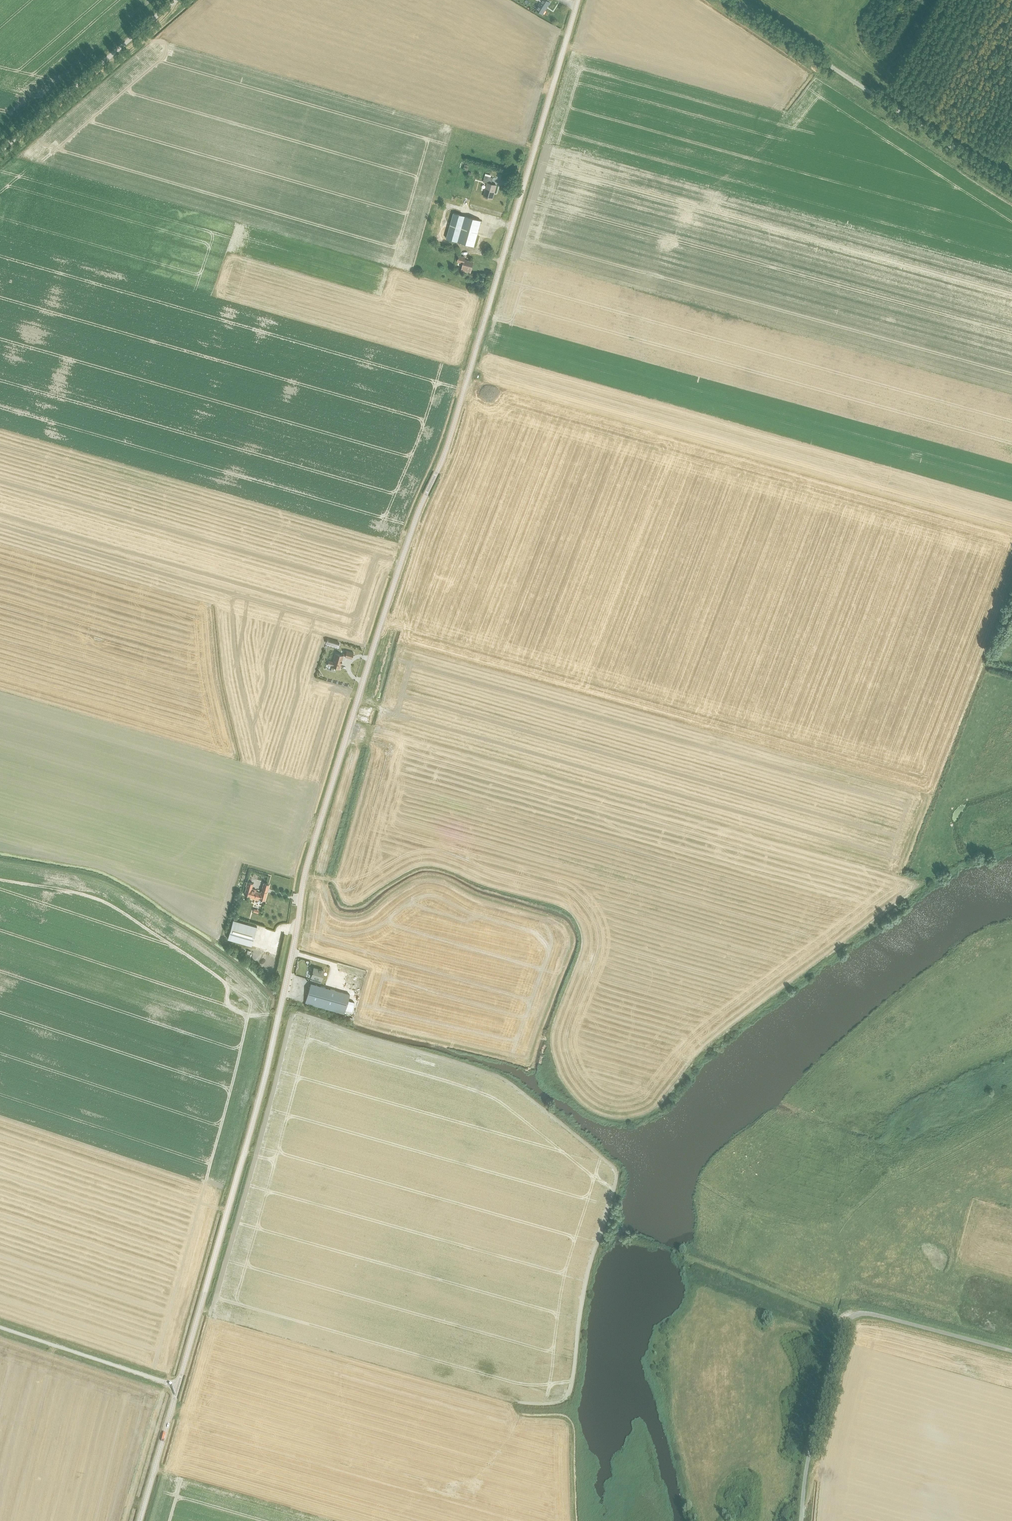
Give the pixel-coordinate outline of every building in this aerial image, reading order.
[(536,10),(543,14),(550,2),(548,1),(548,0),(542,0),(536,10)] [(487,183),(484,196),(492,199),(496,185),(491,184),(487,183)] [(458,242),(465,216),(454,213),(446,238),(458,242)] [(465,216),(458,242),(474,246),(481,220),(465,216)] [(462,270),(470,272),(472,262),(464,260),(465,258),(459,256),(458,261),(464,263),(462,270)] [(343,655),(343,656),(345,656),(352,658),(353,652),(347,650),(344,650),(343,655)] [(340,668),(343,656),(343,655),(335,653),(333,662),(329,660),(328,664),(332,665),(331,666),(340,668)] [(264,900),(268,888),(269,884),(264,883),(261,892),(251,890),(253,883),(247,881),(246,886),(244,894),(249,896),(250,895),(254,897),(254,899),(258,900),(258,898),(259,898),(264,900)] [(251,945),(257,926),(233,919),(227,938),(251,945)] [(320,982),(324,971),(314,968),(311,976),(313,977),(312,980),(320,982)] [(311,983),(305,1002),(344,1013),(345,1009),(352,1011),(354,1002),(348,1000),(350,994),(311,983)]
